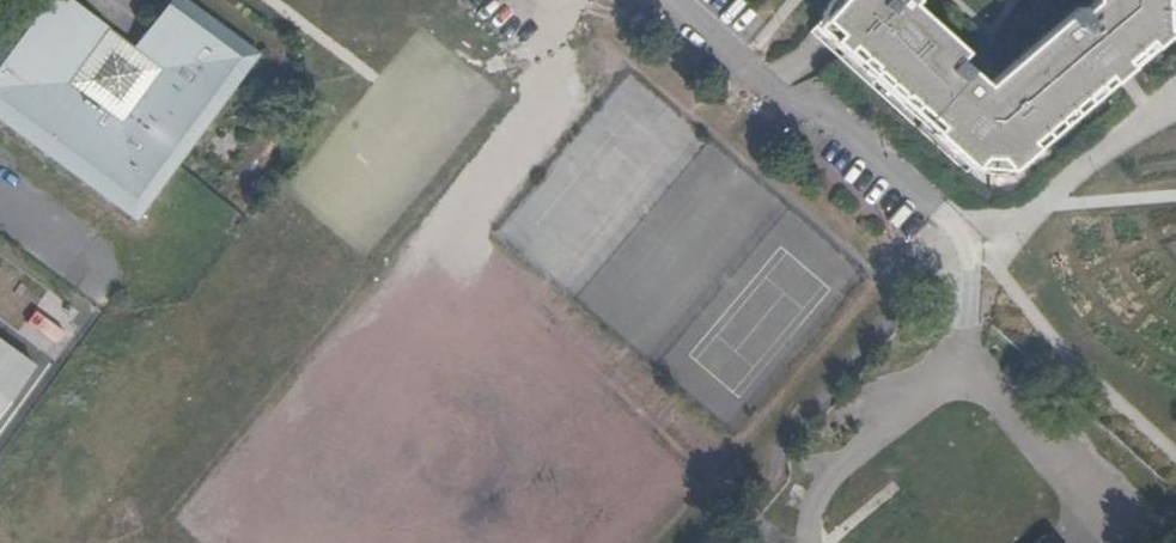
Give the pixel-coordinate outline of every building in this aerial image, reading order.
[(70,0),(39,0),(0,54),(0,120),(109,203),(149,149),(176,170),(220,109),(192,90),(230,34),(185,0),(168,0),(148,27),(133,47),(70,0)] [(968,174),(981,159),(998,160),(1004,171),(1030,150),(1026,144),(1123,62),(1143,45),(1148,51),(1164,37),(1161,32),(1160,0),(1096,0),(1097,4),(1081,15),(1079,11),(995,80),(989,85),(986,87),(984,85),(959,62),(967,53),(921,13),(911,5),(915,0),(914,0),(829,0),(826,3),(824,12),(828,15),(812,33),(840,59),(968,174)] [(57,341),(64,328),(34,312),(27,324),(57,341)] [(32,372),(0,349),(0,417),(32,372)]
